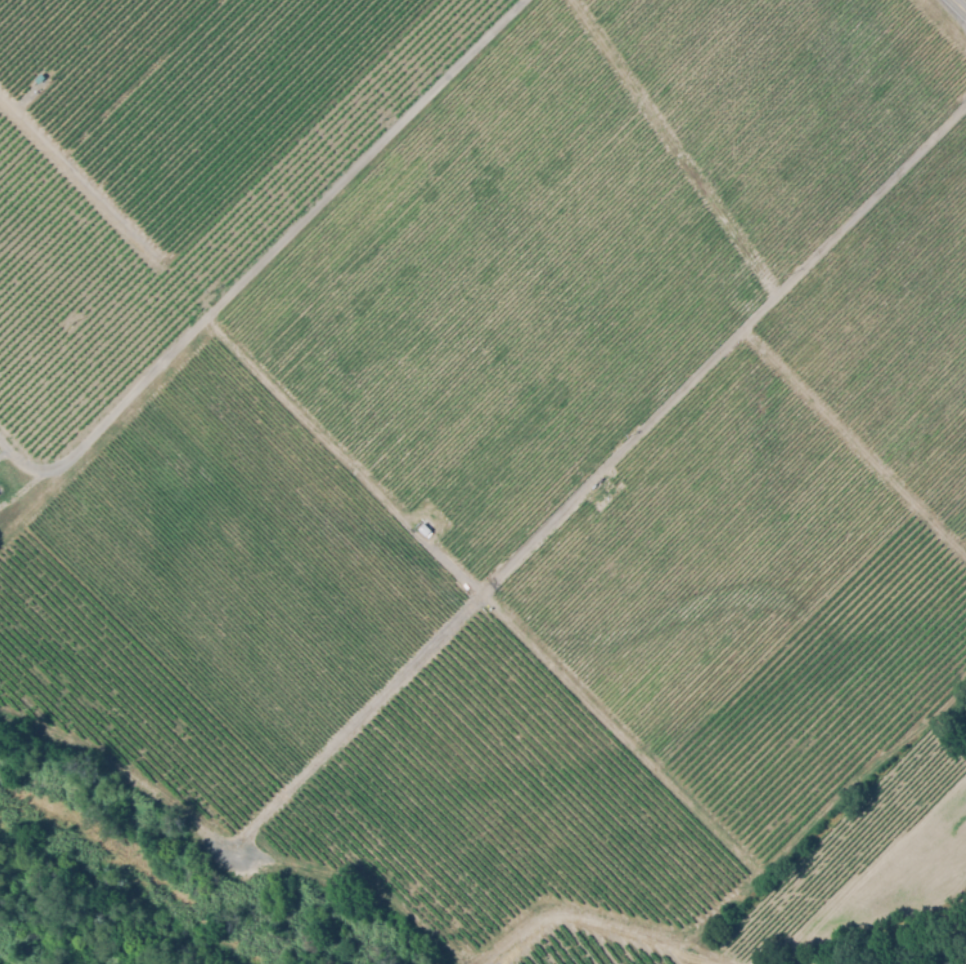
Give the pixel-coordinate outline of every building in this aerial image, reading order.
[(45,77),(36,85),(32,81),(40,73),(45,77)] [(431,530),(425,536),(417,529),(423,523),(431,530)]
